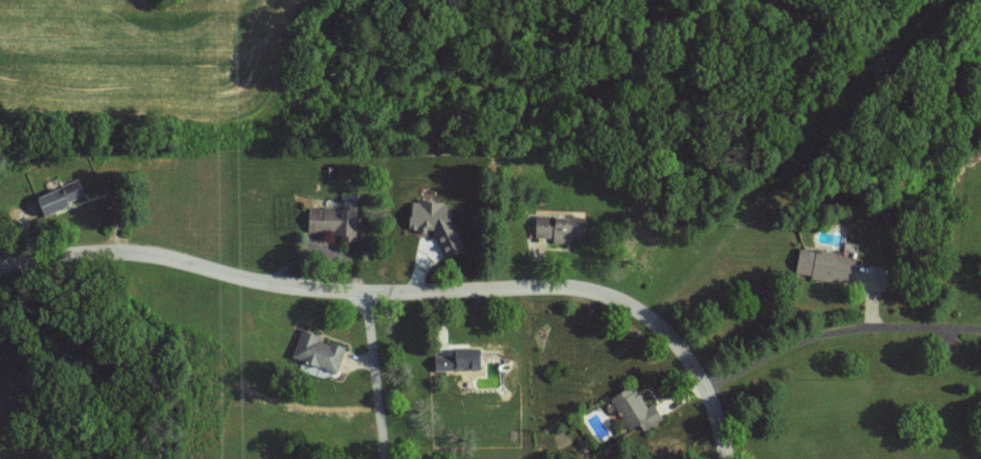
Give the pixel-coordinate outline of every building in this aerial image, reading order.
[(38,195),(45,212),(90,195),(83,178),(38,195)] [(411,231),(428,230),(437,227),(446,257),(467,250),(451,200),(410,201),(411,231)] [(537,237),(553,237),(553,243),(584,243),(584,216),(537,216),(537,237)] [(797,275),(854,282),(857,256),(800,249),(797,275)] [(338,372),(347,344),(301,331),(293,358),(338,372)] [(434,369),(483,370),(483,348),(447,348),(447,355),(434,355),(434,369)] [(611,397),(629,430),(641,424),(644,430),(664,419),(655,402),(647,407),(635,384),(611,397)]
